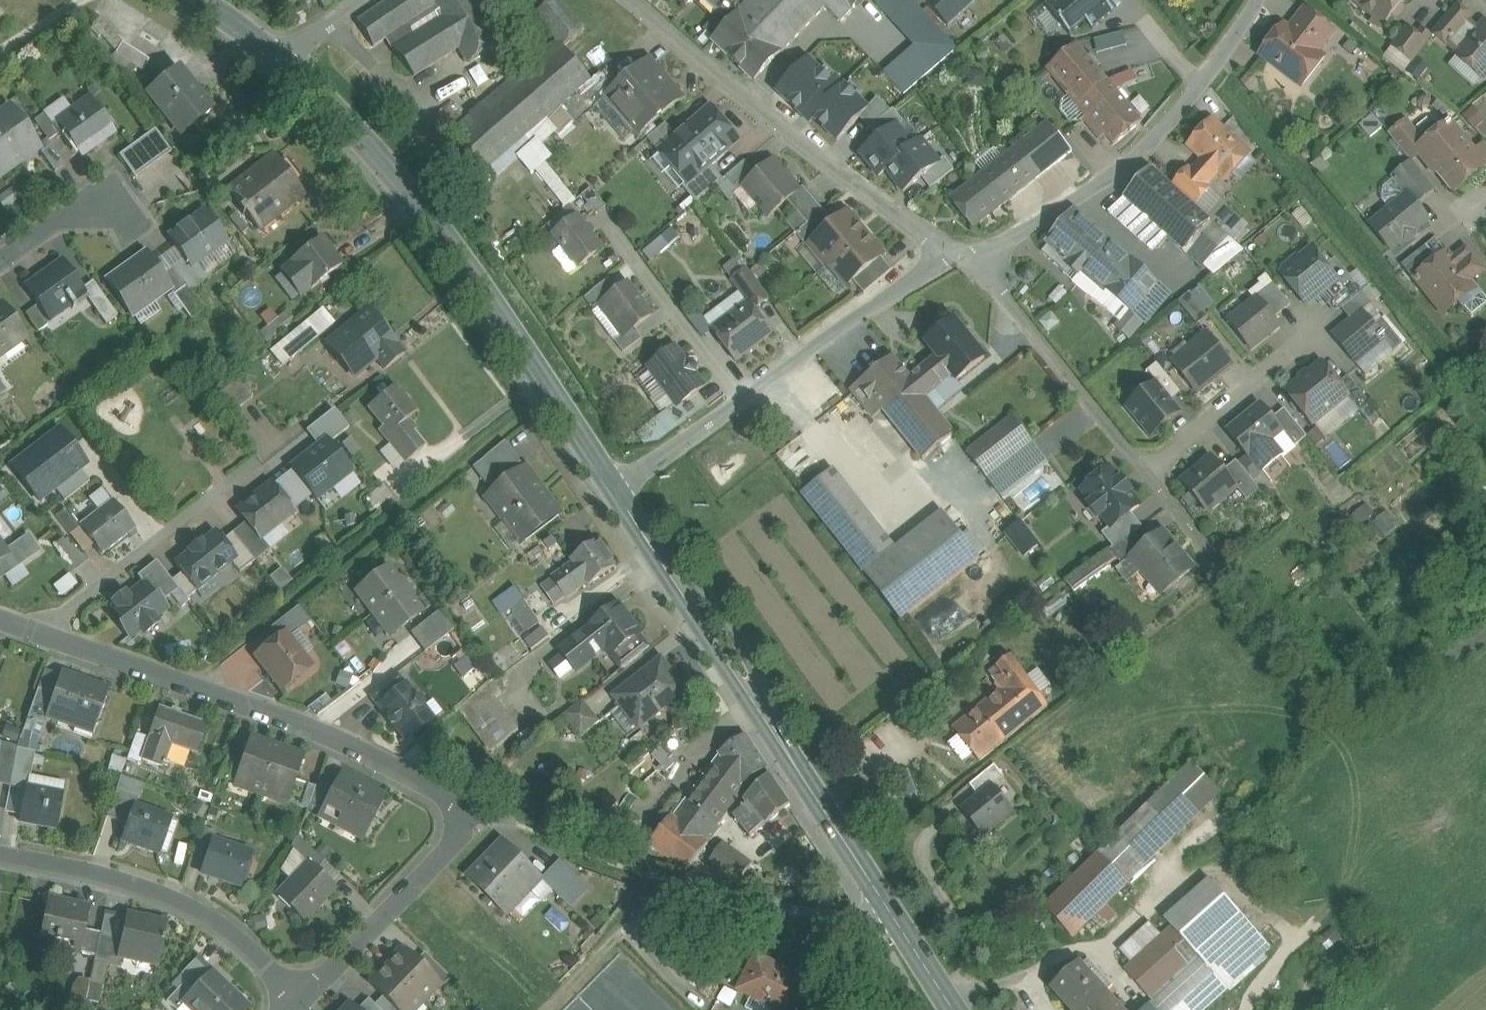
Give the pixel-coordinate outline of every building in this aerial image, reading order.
[(357,20),(373,45),(385,38),(414,74),(457,48),(440,22),(475,0),(387,0),(357,20)] [(477,0),(475,0),(440,22),(457,48),(461,45),(471,61),(503,41),(477,0)] [(560,0),(554,0),(536,16),(557,41),(558,40),(563,47),(585,29),(560,0)] [(740,0),(703,0),(729,25),(740,13),(739,12),(740,11),(746,5),(740,0)] [(746,5),(740,11),(783,52),(825,8),(840,23),(863,0),(751,0),(746,5)] [(884,11),(897,0),(874,0),(884,11)] [(912,0),(897,0),(884,11),(915,46),(906,54),(925,76),(957,49),(912,0)] [(926,2),(949,27),(976,2),(974,0),(928,0),(927,0),(926,2)] [(1047,7),(1069,33),(1088,21),(1092,27),(1112,13),(1103,0),(1056,0),(1047,7)] [(1383,26),(1404,0),(1350,0),(1383,26)] [(1458,8),(1434,35),(1446,45),(1468,20),(1470,18),(1458,8)] [(783,52),(740,11),(739,12),(740,13),(729,25),(714,41),(754,80),(781,53),(782,53),(783,52)] [(1333,33),(1305,11),(1289,31),(1317,53),(1333,33)] [(1446,45),(1458,56),(1457,57),(1482,80),(1485,75),(1485,26),(1485,25),(1480,31),(1468,20),(1446,45)] [(1289,31),(1283,26),(1261,55),(1299,85),(1322,56),(1317,53),(1289,31)] [(1417,36),(1407,28),(1391,48),(1412,64),(1432,37),(1422,29),(1417,36)] [(557,41),(447,133),(481,173),(591,80),(563,47),(558,40),(557,41)] [(149,59),(123,41),(116,52),(143,69),(149,59)] [(1079,105),(1108,82),(1078,45),(1048,69),(1050,72),(1051,71),(1059,80),(1057,81),(1060,84),(1061,83),(1068,92),(1068,93),(1070,96),(1071,95),(1079,105)] [(906,54),(884,73),(904,94),(925,76),(906,54)] [(831,82),(808,60),(778,92),(802,115),(809,108),(817,115),(813,118),(838,141),(868,110),(835,77),(831,82)] [(621,84),(606,97),(606,98),(596,107),(625,141),(678,95),(648,61),(621,84)] [(607,68),(576,93),(591,111),(596,107),(606,98),(606,97),(621,84),(607,68)] [(164,81),(149,94),(181,134),(210,110),(210,109),(213,106),(203,94),(200,97),(178,70),(164,81)] [(157,73),(142,85),(149,94),(164,81),(157,73)] [(1087,117),(1083,120),(1100,140),(1105,136),(1113,146),(1142,123),(1108,82),(1079,105),(1087,117)] [(591,111),(576,93),(561,107),(575,124),(591,111)] [(90,100),(57,123),(80,157),(114,133),(90,100)] [(1464,115),(1476,128),(1485,120),(1485,119),(1475,106),(1464,115)] [(0,117),(0,175),(38,148),(10,109),(0,117)] [(677,136),(664,148),(664,149),(660,153),(671,166),(665,171),(666,171),(671,167),(685,183),(690,179),(691,180),(710,164),(715,160),(718,161),(725,155),(724,152),(735,143),(708,110),(677,136)] [(58,135),(44,116),(34,122),(48,142),(58,135)] [(1250,155),(1211,120),(1188,146),(1204,159),(1190,174),(1205,188),(1218,172),(1227,180),(1250,155)] [(1425,144),(1405,120),(1388,134),(1411,162),(1422,154),(1418,149),(1425,144)] [(863,121),(849,136),(865,151),(879,136),(863,121)] [(666,123),(647,138),(660,153),(664,149),(664,148),(677,136),(666,123)] [(1047,123),(981,175),(1005,205),(1072,152),(1047,123)] [(1450,123),(1443,129),(1434,126),(1423,134),(1425,143),(1425,144),(1418,149),(1422,154),(1453,192),(1471,177),(1475,178),(1479,174),(1480,170),(1484,166),(1469,148),(1470,143),(1467,140),(1462,139),(1450,123)] [(887,171),(914,148),(898,126),(862,155),(880,177),(887,171)] [(155,131),(119,157),(135,179),(171,154),(155,131)] [(539,135),(520,150),(565,207),(577,197),(548,159),(554,155),(539,135)] [(914,148),(887,171),(904,192),(940,164),(921,141),(914,148)] [(65,166),(51,146),(41,153),(55,173),(65,166)] [(274,157),(228,193),(241,210),(239,211),(242,216),(244,214),(257,231),(303,195),(274,157)] [(774,160),(745,185),(760,203),(758,205),(769,217),(788,201),(799,191),(774,160)] [(744,161),(725,177),(734,187),(753,171),(744,161)] [(1411,162),(1391,178),(1406,197),(1408,196),(1415,205),(1434,190),(1411,162)] [(710,164),(691,180),(690,179),(685,183),(682,186),(696,202),(717,185),(723,179),(710,164)] [(1229,238),(1150,168),(1123,198),(1167,236),(1202,268),(1229,238)] [(1190,174),(1186,171),(1175,183),(1178,186),(1175,189),(1193,204),(1196,201),(1198,203),(1208,191),(1205,188),(1190,174)] [(981,175),(950,199),(974,229),(1005,205),(981,175)] [(734,187),(725,177),(723,179),(717,185),(729,199),(738,191),(734,187)] [(606,206),(591,186),(581,194),(596,213),(606,206)] [(804,188),(799,191),(788,201),(807,224),(823,211),(823,210),(804,188)] [(1406,197),(1370,226),(1391,251),(1403,241),(1404,242),(1409,243),(1414,239),(1414,234),(1413,233),(1428,221),(1415,205),(1408,196),(1406,197)] [(1167,236),(1123,198),(1110,213),(1153,251),(1167,236)] [(807,224),(796,234),(796,233),(795,233),(807,248),(811,245),(810,244),(834,224),(823,210),(823,211),(807,224)] [(1131,260),(1072,210),(1046,240),(1105,291),(1131,260)] [(206,213),(169,239),(184,260),(190,269),(196,265),(227,243),(206,213)] [(834,224),(810,244),(811,245),(829,265),(865,234),(858,226),(859,221),(854,215),(849,215),(847,213),(834,224)] [(584,224),(578,215),(554,233),(578,265),(602,247),(591,233),(592,228),(590,224),(584,224)] [(642,246),(649,256),(679,239),(673,228),(642,246)] [(865,234),(829,265),(847,287),(853,281),(881,258),(883,256),(882,254),(882,249),(877,243),(872,242),(865,234)] [(1436,238),(1402,266),(1415,282),(1416,280),(1418,283),(1420,282),(1445,313),(1472,290),(1467,285),(1484,271),(1472,256),(1463,263),(1458,256),(1453,260),(1436,238)] [(320,239),(290,263),(291,264),(281,271),(301,296),(310,288),(311,289),(340,266),(328,251),(329,250),(320,239)] [(1313,251),(1298,264),(1293,263),(1286,268),(1285,274),(1282,277),(1305,305),(1325,288),(1336,279),(1326,267),(1313,251)] [(146,255),(107,282),(131,315),(133,314),(131,312),(150,298),(152,301),(169,288),(146,255)] [(881,258),(853,281),(865,294),(892,271),(881,258)] [(62,262),(27,287),(25,285),(24,286),(50,322),(51,321),(50,319),(69,305),(72,309),(76,307),(70,299),(83,289),(62,259),(60,260),(62,262)] [(1355,283),(1335,259),(1326,267),(1336,279),(1325,288),(1334,300),(1354,284),(1355,283)] [(196,265),(190,269),(184,260),(173,268),(186,286),(190,292),(206,280),(196,265)] [(1131,260),(1105,291),(1133,314),(1159,284),(1131,260)] [(769,299),(746,269),(731,280),(745,298),(749,295),(758,307),(769,299)] [(1031,270),(1022,271),(1018,281),(1024,288),(1033,287),(1037,278),(1031,270)] [(604,301),(600,304),(622,333),(623,335),(634,326),(650,314),(628,283),(604,301)] [(1362,293),(1354,284),(1334,300),(1328,306),(1335,315),(1341,310),(1362,293)] [(1273,285),(1257,298),(1274,319),(1290,306),(1273,285)] [(190,292),(186,286),(173,295),(191,320),(203,311),(190,292)] [(604,301),(594,288),(585,296),(595,309),(600,304),(604,301)] [(100,292),(89,301),(106,325),(117,316),(100,292)] [(1208,317),(1189,293),(1179,302),(1197,326),(1208,317)] [(1362,293),(1341,310),(1351,322),(1362,312),(1372,305),(1362,293)] [(1257,298),(1228,322),(1252,350),(1280,327),(1274,319),(1257,298)] [(749,302),(712,329),(736,361),(772,334),(749,302)] [(48,325),(35,307),(26,314),(39,332),(48,325)] [(0,310),(0,352),(22,336),(2,308),(0,310)] [(368,309),(330,340),(358,374),(376,358),(385,368),(404,352),(368,309)] [(315,317),(272,352),(282,365),(326,329),(325,327),(331,322),(323,312),(316,318),(315,317)] [(1129,312),(1116,327),(1128,338),(1142,323),(1129,312)] [(1351,322),(1332,337),(1355,364),(1384,340),(1384,339),(1375,327),(1362,312),(1351,322)] [(274,320),(259,333),(265,340),(280,328),(274,320)] [(985,359),(955,321),(927,344),(938,358),(925,367),(940,386),(952,376),(957,381),(985,359)] [(1402,345),(1382,321),(1375,327),(1384,339),(1384,340),(1394,352),(1402,345)] [(622,333),(614,339),(623,350),(642,336),(634,326),(623,335),(622,333)] [(1233,366),(1207,333),(1171,362),(1198,395),(1233,366)] [(675,346),(649,365),(677,403),(677,404),(697,390),(704,385),(694,372),(695,370),(696,366),(693,361),(688,361),(687,362),(675,346)] [(925,367),(910,379),(894,359),(852,391),(873,418),(883,410),(923,460),(954,435),(925,398),(940,386),(925,367)] [(1179,391),(1157,364),(1148,371),(1156,382),(1170,399),(1179,391)] [(1321,365),(1287,393),(1313,425),(1346,398),(1347,397),(1338,385),(1321,365)] [(236,377),(215,393),(231,414),(252,398),(236,377)] [(1371,405),(1348,377),(1338,385),(1347,397),(1346,398),(1360,414),(1371,405)] [(1156,382),(1125,407),(1151,439),(1182,413),(1170,399),(1156,382)] [(397,383),(371,404),(386,423),(381,426),(407,460),(425,446),(412,430),(409,433),(401,423),(417,411),(397,383)] [(697,390),(677,404),(677,403),(667,410),(679,426),(707,404),(697,390)] [(1294,448),(1307,437),(1284,409),(1272,419),(1261,406),(1228,433),(1250,459),(1251,458),(1262,472),(1293,448),(1294,448)] [(1014,417),(967,453),(985,477),(1032,441),(1014,417)] [(64,453),(73,447),(60,430),(51,436),(64,453)] [(51,436),(12,467),(39,501),(55,489),(80,470),(86,465),(73,447),(64,453),(51,436)] [(504,440),(476,463),(491,483),(520,462),(504,440)] [(351,472),(326,441),(292,468),(316,499),(351,472)] [(1032,441),(985,477),(1000,496),(1046,460),(1032,441)] [(1224,471),(1211,456),(1181,482),(1207,514),(1237,489),(1238,488),(1224,471)] [(1259,489),(1236,461),(1224,471),(1238,488),(1237,489),(1246,500),(1259,489)] [(525,466),(488,493),(506,518),(494,527),(509,546),(520,538),(556,511),(557,513),(559,511),(525,466)] [(1120,481),(1110,469),(1082,491),(1092,503),(1089,506),(1098,518),(1102,516),(1111,528),(1140,506),(1130,493),(1131,492),(1122,480),(1120,481)] [(80,470),(55,489),(65,502),(90,483),(80,470)] [(895,548),(833,470),(801,494),(863,573),(895,548)] [(270,485),(257,495),(256,495),(237,510),(246,522),(260,539),(261,538),(261,537),(272,528),(273,529),(293,513),(270,484),(269,485),(270,485)] [(383,484),(366,498),(375,509),(392,495),(383,484)] [(138,513),(124,494),(114,502),(129,521),(138,513)] [(79,525),(79,526),(80,527),(102,555),(135,529),(129,521),(114,502),(112,500),(79,525)] [(79,525),(66,508),(56,516),(70,535),(80,527),(79,526),(79,525)] [(942,512),(895,549),(895,548),(863,573),(901,621),(980,559),(942,512)] [(260,539),(246,522),(232,533),(255,561),(269,549),(261,538),(260,539)] [(182,573),(197,591),(232,563),(237,559),(223,541),(215,531),(202,542),(200,540),(187,551),(188,553),(174,563),(182,573)] [(255,561),(232,533),(223,541),(237,559),(232,563),(240,573),(255,561)] [(1134,533),(1110,551),(1111,553),(1118,561),(1122,566),(1123,567),(1132,559),(1131,558),(1145,547),(1134,533)] [(1145,547),(1131,558),(1132,559),(1123,567),(1122,566),(1117,570),(1127,583),(1142,571),(1162,595),(1193,570),(1163,533),(1145,547)] [(38,552),(28,537),(5,552),(0,545),(0,579),(38,552)] [(598,539),(571,558),(572,560),(551,575),(566,596),(587,581),(588,583),(616,564),(598,539)] [(540,544),(529,553),(538,564),(549,555),(540,544)] [(1111,553),(1067,584),(1073,592),(1118,561),(1111,553)] [(172,581),(156,561),(137,576),(143,584),(159,604),(162,602),(178,589),(172,581)] [(388,567),(356,591),(373,614),(405,589),(388,567)] [(197,591),(182,573),(172,581),(178,589),(187,600),(197,591)] [(143,584),(112,609),(122,622),(119,625),(129,638),(141,629),(145,634),(158,623),(154,618),(167,609),(162,602),(159,604),(143,584)] [(405,589),(373,614),(390,636),(422,612),(405,589)] [(539,621),(517,589),(504,597),(527,630),(539,621)] [(1066,590),(1040,609),(1047,618),(1073,599),(1066,590)] [(618,603),(589,626),(589,627),(560,649),(563,653),(550,662),(560,676),(573,666),(576,669),(605,647),(610,654),(639,632),(640,631),(618,603)] [(299,605),(271,627),(279,637),(284,633),(288,639),(311,620),(299,605)] [(439,611),(410,633),(424,652),(453,630),(439,611)] [(541,625),(524,639),(531,648),(549,634),(541,625)] [(639,632),(611,654),(621,668),(650,646),(639,632)] [(279,637),(256,655),(283,689),(295,679),(296,674),(308,664),(288,639),(284,633),(279,637)] [(1132,635),(1117,646),(1123,654),(1138,643),(1132,635)] [(1047,705),(1010,657),(997,667),(1001,671),(992,678),(1000,688),(976,708),(1003,741),(1047,705)] [(661,659),(615,695),(639,725),(685,690),(661,659)] [(108,690),(62,673),(54,695),(47,716),(48,717),(93,732),(108,690)] [(397,673),(368,695),(377,707),(381,704),(406,685),(397,673)] [(492,681),(458,707),(491,750),(518,729),(494,697),(501,692),(492,681)] [(406,685),(381,704),(390,715),(387,717),(387,721),(390,725),(394,725),(406,740),(428,723),(419,711),(422,709),(423,702),(419,696),(413,695),(406,685)] [(54,695),(38,689),(27,718),(45,725),(48,717),(47,716),(54,695)] [(582,698),(563,713),(580,735),(599,720),(582,698)] [(148,738),(141,759),(143,760),(163,767),(163,765),(168,767),(169,764),(164,763),(171,745),(196,754),(206,724),(159,708),(148,738)] [(1003,741),(976,708),(953,727),(980,761),(1003,741)] [(6,725),(3,740),(18,743),(21,728),(6,725)] [(148,738),(136,734),(127,760),(141,765),(143,760),(141,759),(148,738)] [(766,768),(745,736),(720,753),(721,755),(741,785),(742,784),(766,768)] [(238,785),(238,787),(284,802),(285,801),(292,779),(300,755),(254,739),(246,763),(238,785)] [(1,742),(0,746),(0,772),(12,774),(17,749),(17,747),(1,742)] [(34,752),(17,749),(12,774),(10,786),(25,789),(26,788),(27,788),(29,777),(34,752)] [(721,755),(674,816),(708,842),(720,826),(717,823),(744,787),(742,784),(741,785),(721,755)] [(246,763),(228,757),(221,779),(238,785),(246,763)] [(1190,764),(1098,853),(1125,882),(1217,791),(1190,764)] [(995,765),(969,785),(978,796),(992,785),(993,787),(1005,777),(995,765)] [(770,774),(744,800),(756,815),(765,825),(790,805),(770,774)] [(383,797),(341,775),(335,787),(322,812),(340,821),(337,825),(362,838),(383,797)] [(65,783),(39,778),(38,778),(29,777),(27,788),(26,788),(25,789),(19,822),(56,829),(65,783)] [(335,787),(318,778),(309,805),(322,812),(335,787)] [(315,786),(292,779),(285,801),(307,808),(315,786)] [(978,796),(962,809),(983,836),(1013,812),(993,787),(992,785),(978,796)] [(138,797),(117,789),(107,818),(127,825),(134,806),(135,806),(138,797)] [(744,800),(731,812),(743,826),(756,815),(744,800)] [(135,806),(134,806),(127,825),(122,840),(159,853),(160,851),(167,854),(173,835),(166,832),(171,819),(135,806)] [(672,815),(651,844),(686,871),(708,842),(674,816),(672,815)] [(756,815),(743,826),(751,836),(765,825),(756,815)] [(203,827),(194,854),(207,858),(212,843),(213,843),(217,832),(203,827)] [(324,861),(297,836),(291,847),(307,863),(308,862),(316,870),(324,861)] [(503,841),(468,878),(507,916),(542,881),(543,880),(542,879),(503,841)] [(752,862),(723,841),(709,860),(738,881),(752,862)] [(213,843),(212,843),(207,858),(202,873),(240,886),(251,853),(231,847),(231,849),(213,843)] [(1125,882),(1098,853),(1044,906),(1073,937),(1127,885),(1125,882)] [(324,861),(316,870),(334,886),(342,878),(324,861)] [(580,880),(561,861),(542,879),(543,880),(542,881),(561,899),(580,880)] [(316,870),(308,862),(307,863),(276,895),(303,921),(335,887),(334,886),(316,870)] [(1241,915),(1209,879),(1164,919),(1172,928),(1163,936),(1187,963),(1196,955),(1241,915)] [(87,908),(49,899),(40,945),(78,953),(83,929),(87,908)] [(123,937),(127,920),(103,915),(100,933),(123,937)] [(1241,915),(1196,955),(1225,989),(1227,987),(1270,949),(1241,915)] [(166,924),(127,916),(127,920),(123,937),(119,955),(121,955),(157,963),(162,943),(163,943),(164,939),(162,939),(166,924)] [(1149,921),(1134,935),(1147,950),(1163,936),(1149,921)] [(100,933),(83,929),(78,953),(95,956),(100,933)] [(123,937),(100,933),(95,956),(94,962),(107,965),(118,967),(121,955),(119,955),(123,937)] [(1134,935),(1119,949),(1132,964),(1147,950),(1134,935)] [(1187,963),(1163,936),(1147,950),(1132,964),(1125,970),(1149,997),(1187,963)] [(678,947),(664,963),(695,990),(709,974),(678,947)] [(416,961),(404,950),(399,950),(395,954),(395,959),(387,967),(421,1000),(438,984),(438,983),(416,961)] [(450,978),(424,953),(416,961),(438,983),(438,984),(441,987),(450,978)] [(1149,997),(1152,1001),(1147,1006),(1148,1008),(1149,1007),(1152,1009),(1204,1009),(1228,989),(1227,987),(1225,989),(1196,955),(1187,963),(1149,997)] [(757,956),(739,990),(752,997),(751,999),(746,1009),(748,1009),(800,1009),(813,986),(757,956)] [(1051,987),(1072,1009),(1077,1009),(1103,987),(1106,991),(1112,985),(1088,958),(1082,964),(1079,961),(1051,987)] [(107,965),(94,962),(88,992),(101,995),(107,965)] [(387,967),(379,975),(375,975),(371,979),(370,984),(383,996),(397,1009),(412,1009),(421,1000),(387,967)] [(212,972),(197,988),(184,1000),(186,1002),(194,1009),(245,1009),(248,1007),(212,972)] [(166,1000),(176,1009),(177,1009),(186,1002),(184,1000),(197,988),(187,979),(166,1000)] [(1103,987),(1077,1009),(1123,1009),(1106,991),(1103,987)] [(383,996),(374,1005),(380,1009),(397,1009),(383,996)] [(368,999),(357,1009),(380,1009),(374,1005),(368,999)]
